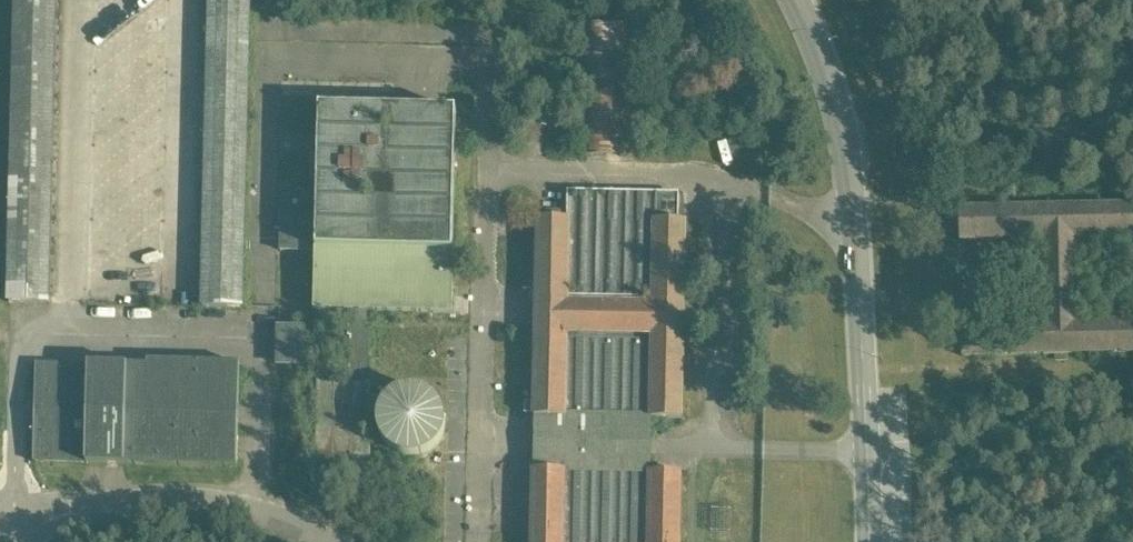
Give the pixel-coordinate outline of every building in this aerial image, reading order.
[(9,303),(48,304),(55,0),(16,0),(9,303)] [(203,307),(241,308),(249,0),(210,0),(203,307)] [(632,26),(584,25),(583,156),(630,157),(632,26)] [(456,110),(319,107),(317,216),(311,216),(312,192),(282,191),(280,251),(315,252),(314,310),(349,311),(367,312),(453,314),(454,253),(453,252),(456,110)] [(1065,171),(1045,172),(1045,183),(1066,182),(1065,171)] [(650,472),(651,419),(681,420),(683,303),(684,303),(685,221),(657,221),(657,193),(568,191),(567,219),(539,219),(537,300),(536,300),(535,336),(536,336),(535,403),(525,403),(525,414),(535,414),(532,541),(679,541),(680,473),(650,472)] [(1040,208),(1040,209),(959,211),(960,240),(1044,238),(1046,325),(962,327),(962,357),(1043,355),(1044,356),(1080,355),(1079,354),(1132,353),(1132,323),(1076,324),(1074,238),(1132,237),(1132,207),(1076,208),(1076,207),(1040,208)] [(367,312),(349,311),(348,338),(350,338),(350,384),(372,384),(374,341),(369,341),(369,336),(367,336),(367,312)] [(305,329),(279,328),(278,365),(285,365),(304,366),(305,329)] [(240,364),(148,362),(147,366),(36,363),(34,463),(237,467),(240,364)] [(1070,382),(1049,382),(1050,393),(1070,393),(1070,382)] [(350,384),(317,383),(316,459),(369,460),(372,384),(350,384)] [(438,445),(444,435),(446,423),(444,412),(439,403),(431,395),(422,391),(411,389),(400,391),(391,396),(383,403),(379,413),(377,424),(379,435),(385,446),(394,453),(406,457),(418,457),(429,453),(438,445)]
